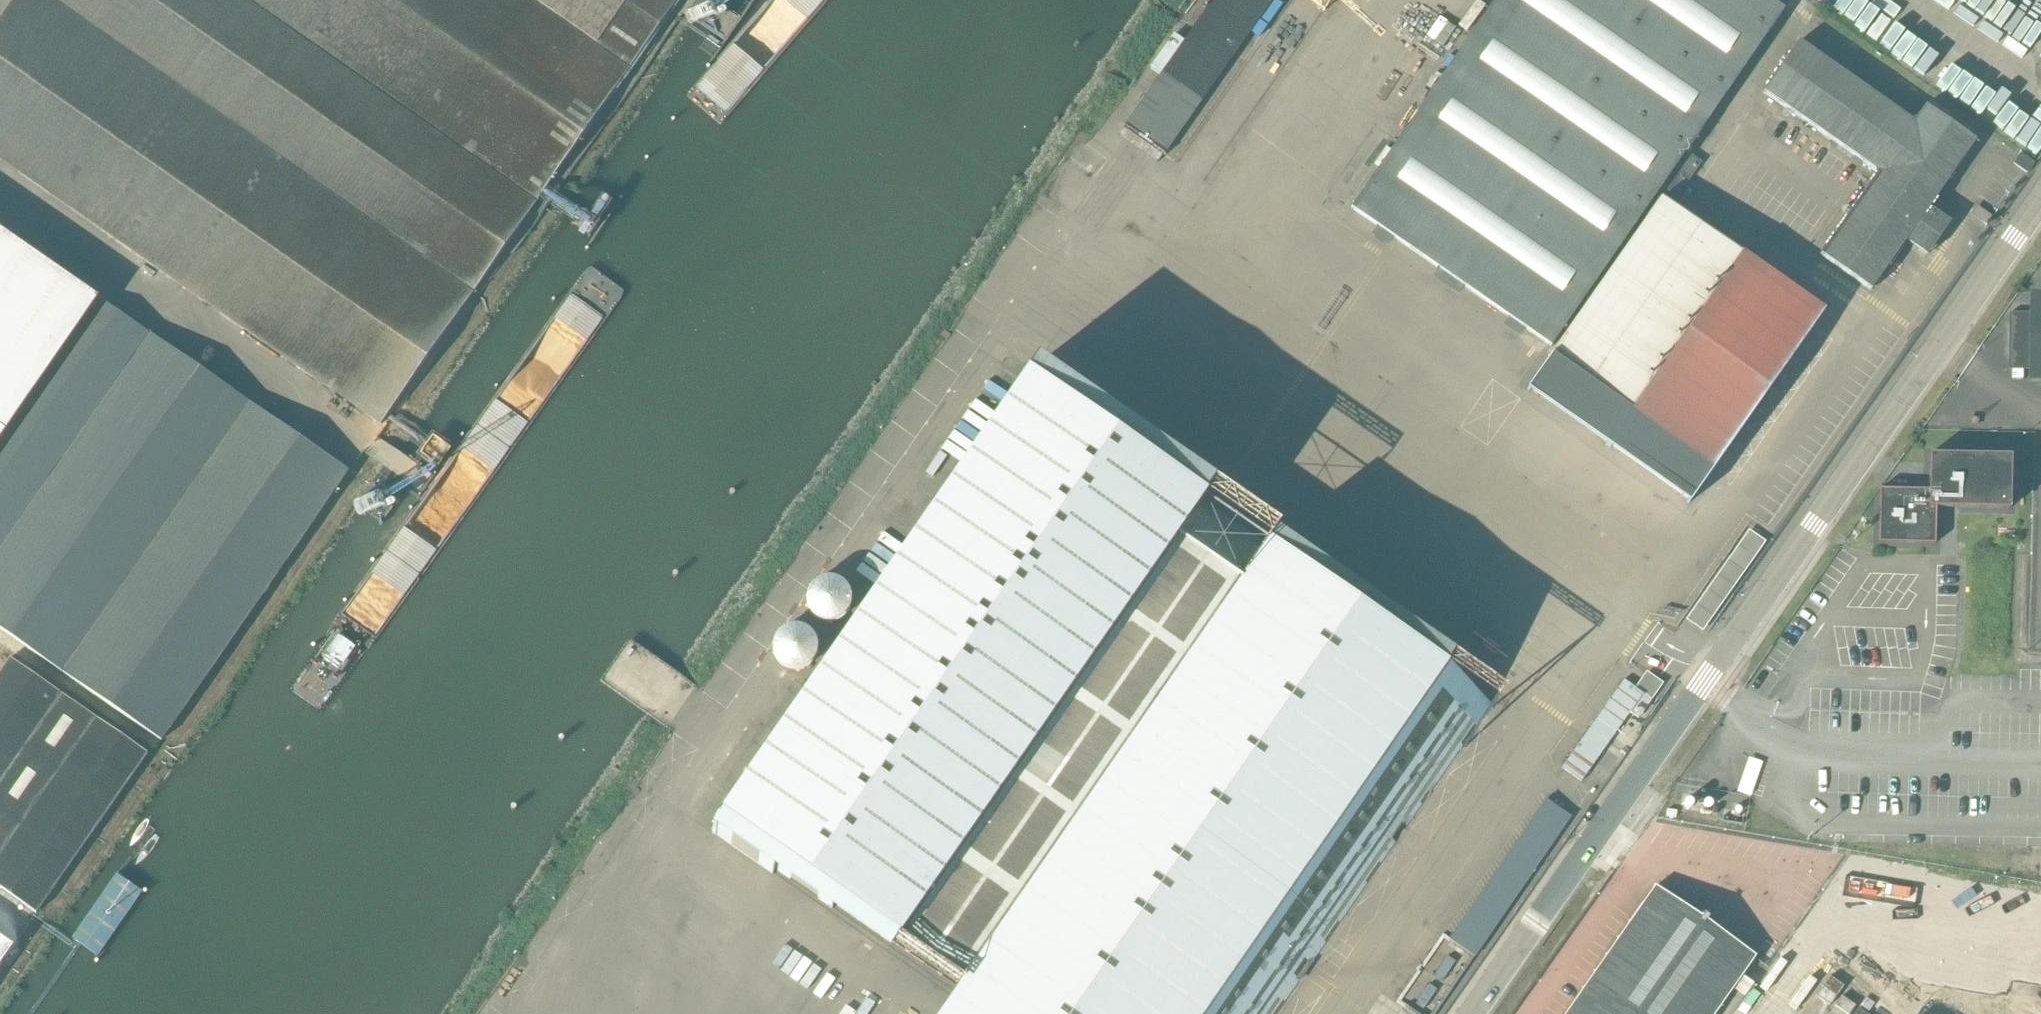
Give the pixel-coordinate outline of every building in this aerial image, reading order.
[(0,20),(0,160),(380,426),(678,0),(14,0),(0,20)] [(1123,127),(1164,156),(1261,17),(1270,23),(1283,4),(1277,0),(1212,0),(1184,41),(1173,34),(1149,69),(1159,76),(1123,127)] [(1770,0),(1494,0),(1350,208),(1551,347),(1784,10),(1770,0)] [(1799,41),(1763,92),(1877,173),(1820,254),(1871,290),(1906,241),(1927,256),(1951,222),(1930,208),(1976,141),(1925,105),(1913,122),(1799,41)] [(2013,164),(2027,173),(2034,163),(2020,153),(2013,164)] [(1741,254),(1661,198),(1527,390),(1689,503),(1824,311),(1742,253),(1741,254)] [(350,471),(0,228),(0,629),(162,741),(350,471)] [(2033,292),(2032,312),(2011,312),(2011,369),(2031,369),(2031,382),(2040,382),(2040,292),(2033,292)] [(943,1013),(1279,1013),(1494,703),(1444,670),(1267,547),(1239,588),(1175,543),(1203,502),(1026,379),(721,818),(962,986),(943,1013)] [(1878,488),(1878,492),(1877,543),(1936,544),(1936,507),(2009,508),(2010,456),(1929,454),(1928,491),(1919,491),(1919,489),(1878,488)] [(1756,540),(1739,529),(1684,610),(1700,621),(1756,540)] [(0,672),(0,887),(37,913),(148,753),(10,657),(0,672)] [(1623,679),(1562,768),(1581,781),(1631,712),(1644,694),(1635,687),(1623,679)] [(1664,826),(1651,817),(1620,861),(1633,870),(1664,826)] [(1564,1013),(1716,1013),(1733,990),(1744,997),(1754,984),(1743,976),(1756,956),(1654,885),(1564,1013)] [(14,945),(0,936),(0,966),(14,945)] [(1831,1006),(1845,986),(1830,976),(1816,996),(1831,1006)] [(1855,1005),(1841,995),(1828,1013),(1848,1013),(1855,1005)]
